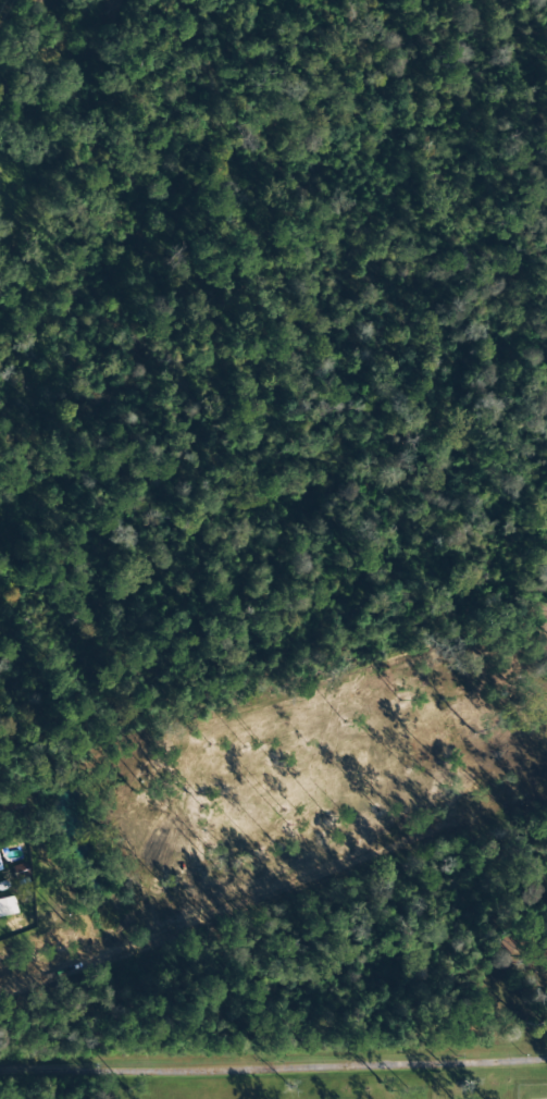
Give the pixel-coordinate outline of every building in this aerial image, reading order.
[(30,877),(25,862),(0,871),(0,879),(2,886),(30,877)]
